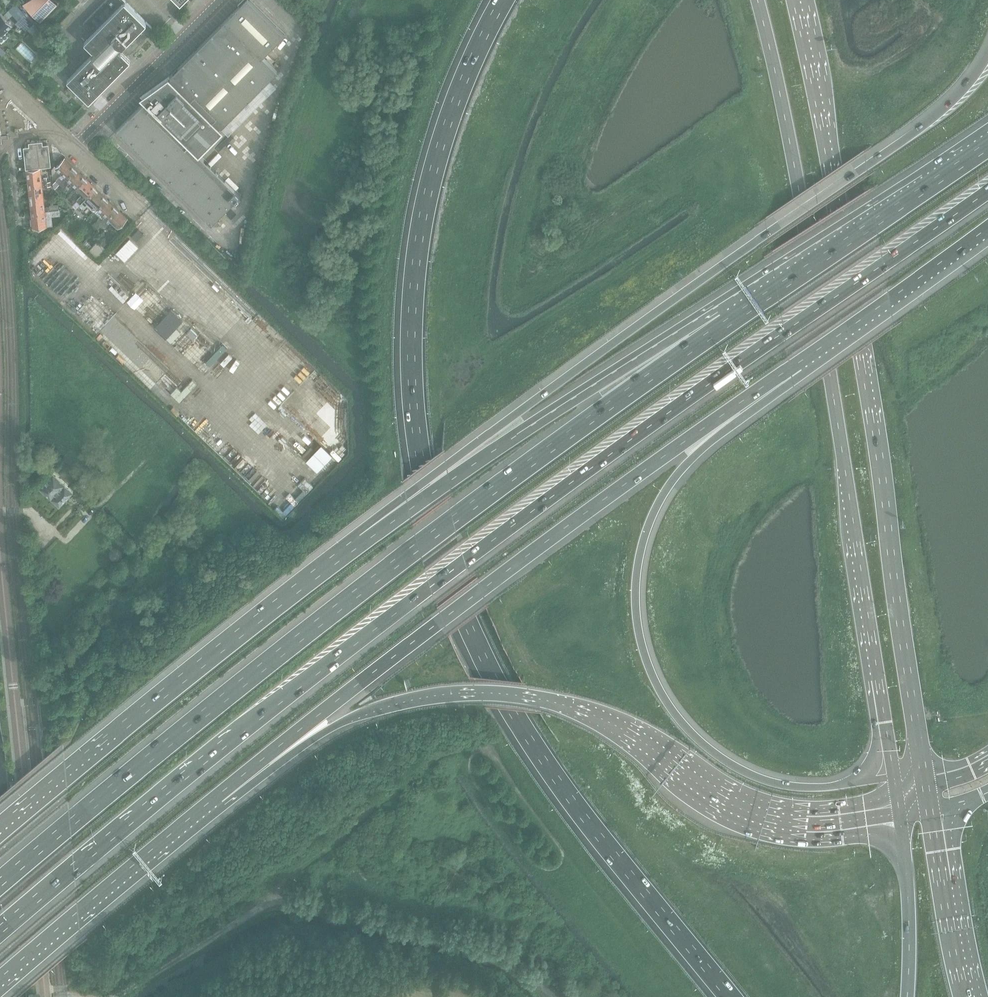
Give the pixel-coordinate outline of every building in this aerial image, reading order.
[(23,4),(40,21),(57,3),(54,0),(31,0),(23,4)] [(67,79),(68,80),(88,100),(89,100),(90,100),(130,60),(130,59),(130,58),(126,54),(127,54),(129,52),(130,53),(154,29),(124,0),(106,0),(84,22),(85,24),(84,24),(87,27),(89,29),(90,32),(91,34),(85,40),(84,41),(85,42),(93,50),(94,49),(96,51),(92,54),(91,54),(68,78),(67,78),(67,79)] [(211,166),(196,151),(197,150),(199,152),(221,130),(219,128),(221,126),(221,127),(277,71),(263,56),(284,35),(249,0),(246,0),(170,76),(171,77),(169,79),(168,78),(153,93),(152,93),(151,93),(150,93),(149,94),(149,95),(149,96),(149,97),(146,100),(148,101),(146,103),(145,102),(116,130),(211,224),(240,195),(211,166)] [(0,13),(0,37),(12,25),(1,12),(0,13)] [(27,29),(34,23),(25,14),(15,23),(24,32),(27,29)] [(43,33),(34,23),(27,29),(36,39),(43,33)] [(47,140),(25,142),(25,146),(27,166),(50,164),(48,144),(47,144),(47,140)] [(66,177),(75,168),(64,158),(56,167),(64,175),(66,177)] [(27,169),(28,180),(29,184),(47,182),(47,178),(41,178),(39,168),(27,169)] [(66,177),(68,179),(77,187),(85,178),(75,168),(66,177)] [(60,184),(66,177),(64,175),(62,178),(60,176),(56,180),(60,184)] [(66,177),(60,184),(63,188),(67,183),(65,182),(68,179),(66,177)] [(85,195),(87,197),(96,188),(85,178),(77,187),(85,195)] [(29,184),(29,188),(30,198),(42,197),(41,187),(48,186),(47,182),(29,184)] [(97,207),(106,198),(96,188),(87,197),(80,204),(84,207),(87,204),(94,211),(94,210),(97,207)] [(80,204),(87,197),(85,195),(82,198),(80,196),(76,200),(80,204)] [(30,198),(32,209),(32,213),(50,211),(50,206),(49,206),(43,207),(42,197),(30,198)] [(97,207),(104,213),(108,217),(116,208),(106,198),(97,207)] [(118,227),(127,218),(116,208),(108,217),(112,220),(118,227)] [(32,213),(32,217),(34,227),(41,226),(45,226),(44,216),(51,215),(50,211),(32,213)] [(101,224),(108,217),(104,213),(97,220),(100,223),(101,224)] [(108,217),(101,224),(105,227),(112,220),(108,217)] [(129,239),(116,253),(125,261),(138,247),(129,239)] [(99,242),(91,250),(98,257),(106,249),(99,242)] [(53,472),(39,486),(59,505),(73,490),(53,472)] [(118,560),(122,556),(121,551),(118,547),(113,547),(109,551),(109,556),(112,560),(118,560)]
